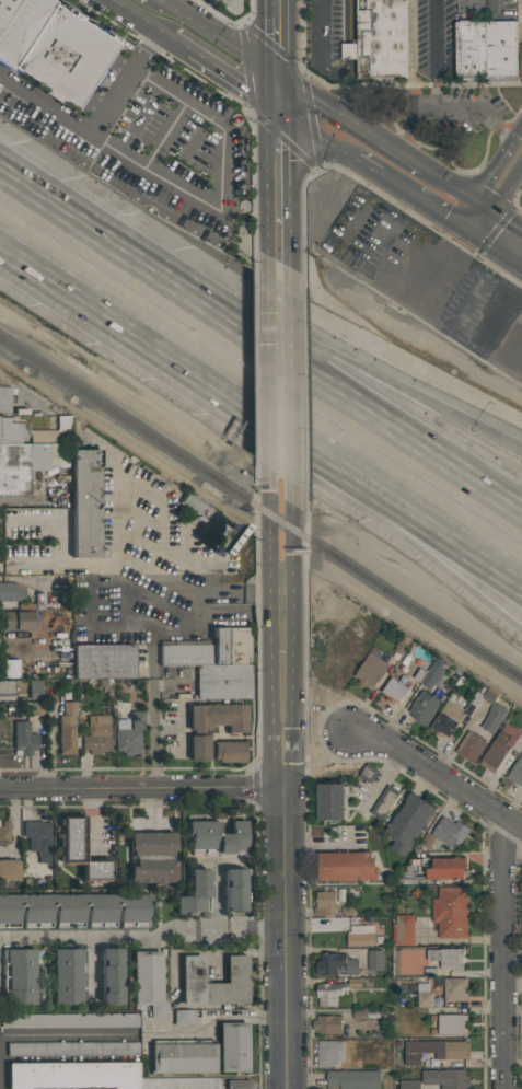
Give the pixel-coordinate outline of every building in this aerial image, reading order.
[(77,111),(0,60),(0,0),(51,0),(119,45),(77,111)] [(357,44),(357,0),(406,0),(405,78),(357,77),(357,59),(350,59),(340,59),(340,43),(350,43),(357,44)] [(517,21),(517,78),(476,78),(476,80),(463,80),(463,78),(455,78),(455,21),(517,21)] [(502,284),(477,338),(498,347),(521,295),(521,293),(502,284)] [(11,412),(0,412),(0,386),(11,386),(11,412)] [(30,495),(0,494),(0,416),(10,416),(10,421),(30,422),(30,429),(57,429),(57,415),(70,415),(70,443),(49,442),(49,470),(30,470),(30,495)] [(71,448),(100,448),(100,548),(107,548),(108,557),(72,557),(71,448)] [(223,534),(196,517),(197,514),(178,502),(185,490),(224,515),(223,534)] [(24,600),(0,600),(0,581),(14,581),(21,584),(24,584),(24,600)] [(33,629),(4,629),(4,611),(33,611),(33,629)] [(250,626),(250,664),(252,664),(252,698),(197,699),(196,665),(160,665),(160,644),(213,642),(212,626),(250,626)] [(135,679),(73,679),(73,644),(135,644),(135,679)] [(381,653),(373,648),(352,677),(372,691),(389,666),(378,659),(381,653)] [(0,677),(0,659),(18,659),(18,677),(0,677)] [(419,683),(413,677),(419,668),(427,672),(434,660),(445,668),(442,672),(445,675),(438,687),(433,685),(430,691),(419,683)] [(381,692),(391,676),(410,688),(404,697),(403,697),(398,703),(381,692)] [(14,694),(0,694),(0,680),(14,680),(14,694)] [(28,680),(43,680),(43,699),(28,699),(28,680)] [(408,711),(411,705),(410,705),(416,696),(417,697),(421,690),(441,702),(426,727),(409,716),(410,714),(408,711)] [(459,722),(449,738),(441,732),(440,734),(430,728),(441,710),(441,711),(449,699),(464,709),(476,691),(484,695),(469,717),(464,714),(459,722)] [(508,710),(491,734),(479,726),(486,717),(485,716),(488,711),(488,710),(495,700),(508,710)] [(59,753),(59,715),(62,715),(62,702),(77,702),(77,715),(74,715),(74,753),(59,753)] [(246,704),(246,732),(227,732),(227,725),(209,725),(209,729),(188,729),(188,704),(206,704),(229,704),(246,704)] [(140,753),(132,753),(132,755),(123,755),(123,752),(120,752),(120,750),(115,750),(115,728),(116,728),(116,719),(128,719),(128,728),(131,728),(131,710),(144,710),(144,726),(143,726),(143,731),(140,731),(140,753)] [(109,750),(103,750),(103,754),(89,754),(89,750),(81,750),(81,734),(88,734),(88,715),(109,715),(109,750)] [(14,754),(14,720),(30,720),(30,732),(38,732),(38,750),(31,750),(31,754),(14,754)] [(504,722),(521,733),(521,745),(518,752),(510,748),(494,774),(478,764),(504,722)] [(454,752),(468,730),(487,742),(473,764),(454,752)] [(189,760),(189,734),(209,734),(209,760),(189,760)] [(214,758),(214,741),(245,741),(245,762),(219,762),(219,758),(214,758)] [(506,777),(521,752),(521,788),(506,777)] [(379,771),(370,785),(358,776),(367,763),(379,771)] [(317,820),(317,784),(326,784),(326,780),(336,780),(336,784),(345,784),(345,787),(348,787),(348,797),(346,799),(346,804),(348,807),(348,816),(345,816),(345,820),(337,820),(337,822),(326,822),(326,820),(317,820)] [(399,792),(381,821),(369,812),(387,785),(399,792)] [(391,847),(395,841),(392,838),(393,836),(384,831),(397,811),(398,812),(406,801),(405,800),(410,791),(437,809),(428,822),(426,821),(425,823),(426,824),(405,856),(391,847)] [(60,815),(84,815),(85,859),(112,859),(112,880),(104,880),(104,882),(89,882),(89,881),(81,881),(81,864),(60,864),(60,861),(59,861),(59,855),(60,855),(60,846),(59,846),(58,833),(60,833),(60,824),(59,825),(59,818),(60,818),(60,815)] [(430,834),(442,815),(454,823),(456,820),(469,829),(460,844),(459,843),(454,849),(430,834)] [(10,844),(0,844),(0,825),(1,825),(1,820),(10,820),(10,844)] [(245,850),(245,853),(232,853),(232,854),(217,854),(217,853),(190,853),(190,848),(189,836),(187,836),(187,821),(219,820),(219,830),(227,830),(227,832),(230,832),(230,830),(230,820),(245,820),(245,850)] [(50,821),(50,851),(49,851),(49,862),(37,862),(37,850),(28,850),(28,836),(22,836),(22,821),(43,821),(50,821)] [(175,882),(129,882),(129,864),(130,864),(130,849),(129,849),(129,832),(175,832),(175,849),(175,864),(175,882)] [(317,880),(317,853),(372,853),(372,859),(374,859),(374,867),(378,867),(378,880),(356,880),(356,884),(345,884),(345,880),(317,880)] [(432,858),(467,858),(467,869),(464,869),(464,879),(426,879),(426,868),(432,868),(432,858)] [(19,880),(0,880),(0,859),(19,859),(19,880)] [(188,895),(188,869),(209,869),(209,918),(200,918),(200,911),(192,911),(192,914),(176,914),(176,895),(188,895)] [(245,869),(245,911),(223,911),(223,869),(245,869)] [(431,923),(431,899),(438,899),(438,888),(467,888),(467,914),(466,914),(466,925),(467,925),(467,938),(438,938),(438,923),(431,923)] [(314,915),(314,907),(316,907),(316,903),(314,903),(314,900),(316,900),(316,892),(335,892),(335,905),(337,905),(337,911),(335,911),(335,916),(335,917),(324,917),(324,915),(314,915)] [(19,927),(0,927),(0,894),(152,894),(152,913),(148,913),(148,927),(119,927),(119,910),(115,910),(115,927),(88,927),(88,910),(83,910),(83,927),(55,927),(55,911),(50,911),(50,927),(23,927),(23,911),(19,911),(19,927)] [(392,943),(392,924),(395,924),(395,914),(414,914),(414,946),(396,946),(396,943),(392,943)] [(373,925),(373,932),(374,932),(374,945),(368,945),(368,947),(347,947),(347,931),(350,931),(350,925),(373,925)] [(3,949),(5,949),(5,948),(35,948),(35,952),(40,952),(40,1000),(35,1000),(35,1004),(8,1004),(3,1004),(3,949)] [(47,951),(53,951),(53,948),(83,948),(83,949),(85,949),(85,1004),(83,1004),(54,1004),(54,1000),(48,1000),(47,951)] [(121,948),(121,949),(123,949),(123,957),(121,957),(121,968),(124,968),(124,982),(121,982),(121,995),(124,995),(124,1003),(121,1003),(121,1004),(101,1004),(101,948),(121,948)] [(462,970),(440,970),(440,961),(426,961),(426,950),(440,950),(440,949),(463,949),(463,958),(462,958),(462,970)] [(162,950),(162,1001),(167,1001),(167,1018),(150,1018),(150,1004),(134,1004),(134,950),(162,950)] [(368,971),(368,950),(383,950),(383,971),(368,971)] [(346,953),(346,960),(359,960),(359,975),(346,975),(346,966),(337,966),(337,975),(316,975),(316,963),(317,963),(317,953),(346,953)] [(247,1004),(182,1004),(182,955),(204,955),(204,982),(225,982),(225,955),(247,955),(247,1004)] [(444,1001),(444,977),(467,977),(467,1001),(444,1001)] [(348,978),(361,978),(361,987),(348,987),(348,978)] [(318,1006),(318,998),(316,998),(316,983),(346,983),(346,992),(341,992),(341,996),(337,996),(337,1006),(318,1006)] [(417,1007),(417,983),(430,983),(430,992),(432,992),(432,1007),(417,1007)] [(367,1008),(367,1019),(352,1019),(352,1008),(367,1008)] [(174,1024),(174,1009),(195,1009),(195,1024),(174,1024)] [(138,1027),(138,1013),(1,1015),(1,1028),(138,1027)] [(438,1034),(438,1015),(464,1015),(467,1015),(467,1021),(464,1021),(464,1028),(467,1028),(467,1034),(464,1034),(438,1034)] [(341,1034),(317,1034),(317,1030),(312,1030),(312,1020),(316,1020),(316,1016),(341,1016),(341,1034)] [(219,1032),(247,1032),(247,1070),(219,1070),(219,1032)] [(138,1041),(7,1043),(7,1056),(139,1054),(138,1041)] [(345,1041),(345,1063),(333,1063),(333,1067),(316,1067),(316,1049),(317,1049),(317,1041),(345,1041)] [(436,1059),(436,1053),(420,1053),(420,1066),(405,1066),(405,1041),(465,1041),(465,1042),(469,1042),(469,1058),(465,1058),(465,1059),(436,1059)] [(151,1043),(214,1042),(216,1070),(151,1071),(151,1043)] [(28,1088),(8,1088),(8,1063),(137,1062),(137,1088),(112,1088),(112,1087),(28,1088)] [(465,1088),(441,1088),(441,1085),(421,1085),(421,1070),(444,1070),(444,1069),(465,1069),(465,1076),(469,1076),(469,1088),(465,1088)] [(329,1087),(329,1088),(326,1088),(326,1070),(381,1070),(381,1088),(340,1088),(340,1087),(329,1087)] [(251,1079),(251,1088),(225,1088),(225,1079),(251,1079)] [(420,1079),(420,1088),(399,1088),(399,1080),(413,1080),(413,1079),(420,1079)]
